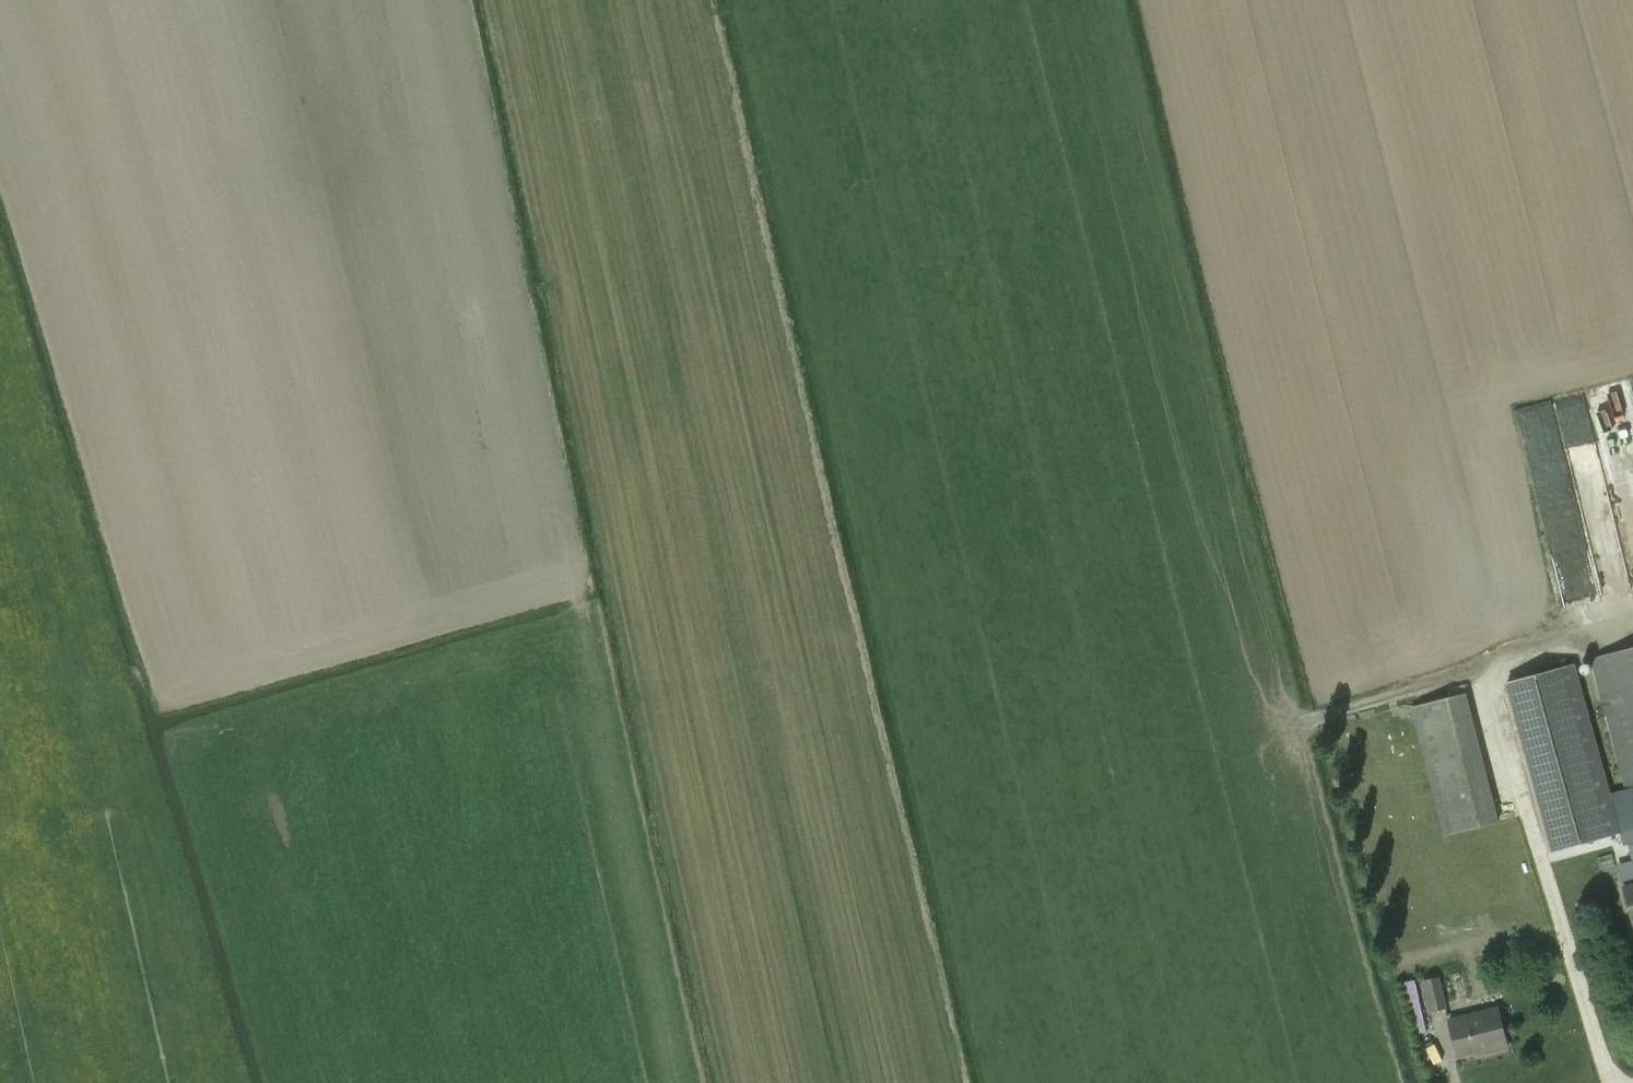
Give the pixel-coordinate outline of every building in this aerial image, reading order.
[(1632,590),(1632,579),(1623,534),(1632,532),(1632,416),(1631,408),(1592,416),(1587,396),(1561,401),(1603,596),(1632,590)] [(1590,658),(1632,816),(1632,646),(1590,658)] [(1575,663),(1507,682),(1553,851),(1621,833),(1575,663)] [(1446,834),(1498,821),(1466,692),(1414,704),(1446,834)] [(1624,886),(1632,919),(1632,883),(1624,886)] [(1448,1008),(1440,976),(1423,981),(1430,1012),(1448,1008)] [(1485,1052),(1508,1046),(1497,1007),(1448,1019),(1457,1055),(1484,1048),(1485,1052)]
